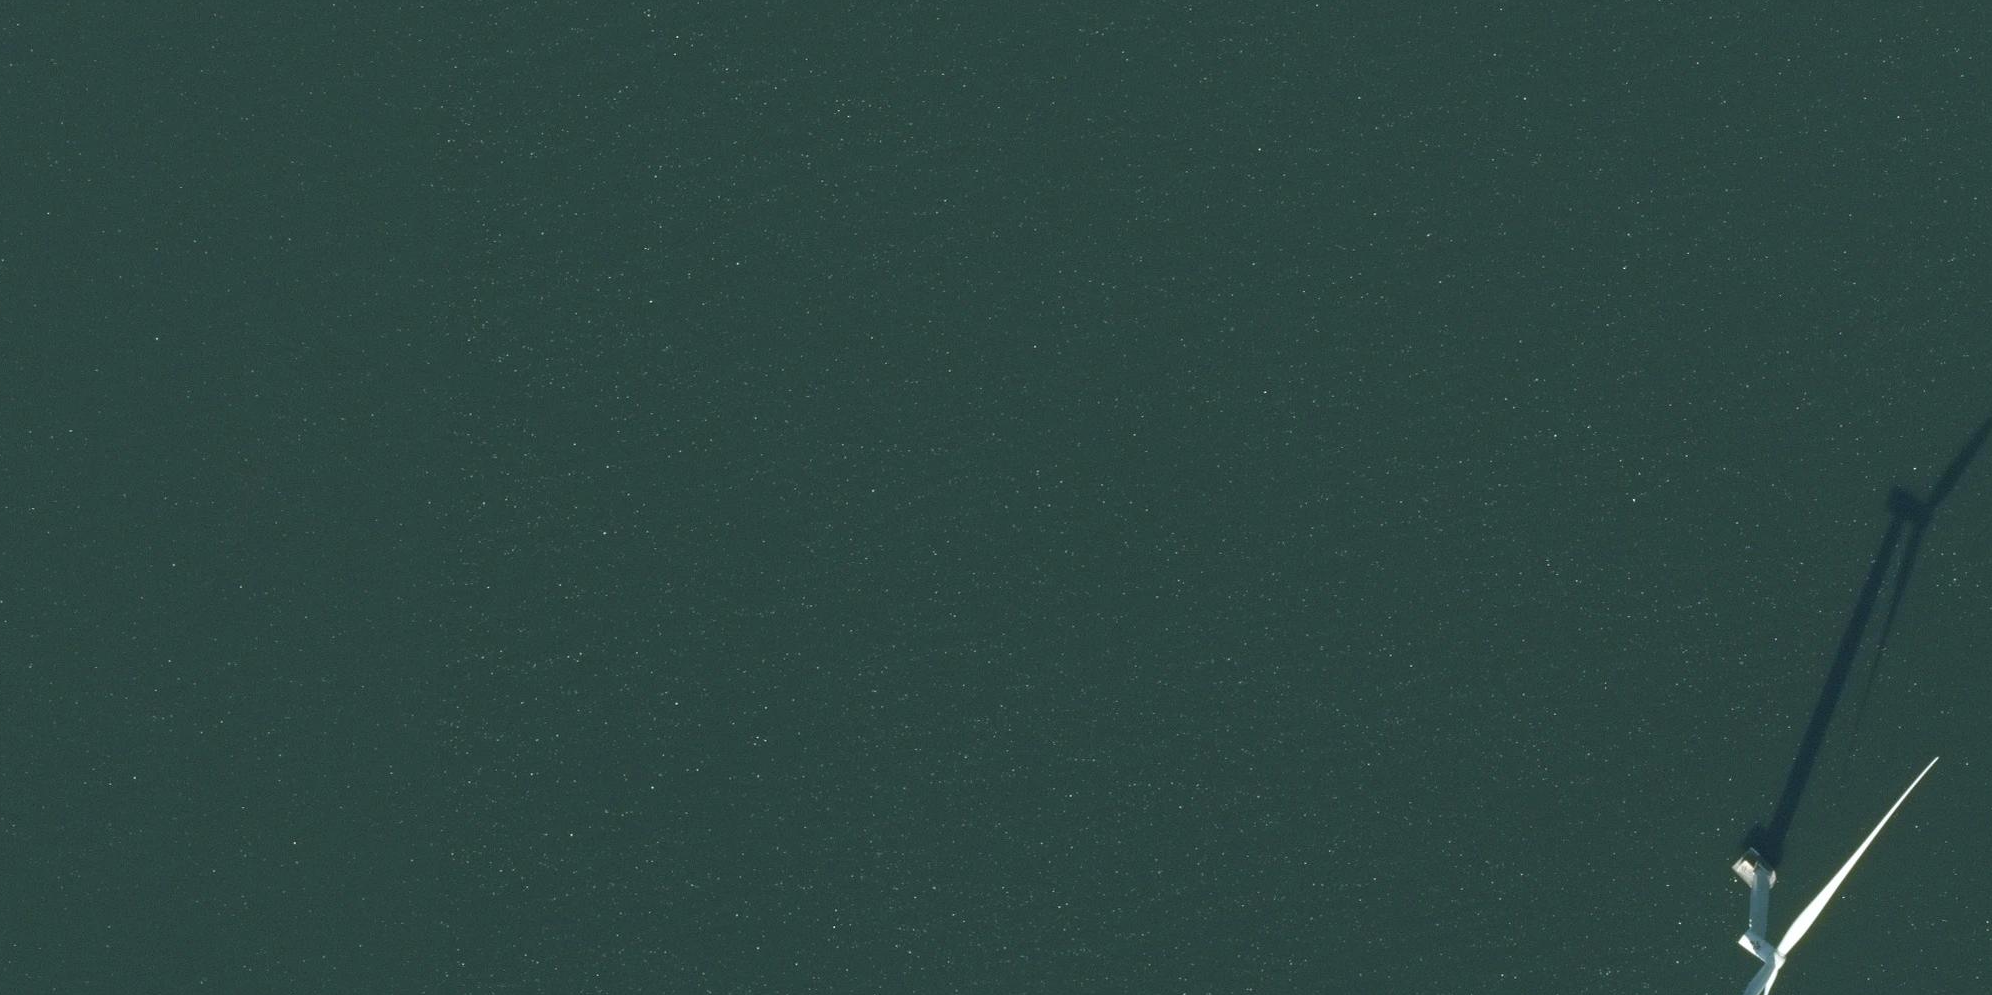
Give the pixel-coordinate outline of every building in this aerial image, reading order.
[(1757,868),(1756,871),(1756,874),(1757,876),(1759,878),(1760,880),(1764,881),(1767,881),(1770,880),(1771,878),(1773,876),(1774,873),(1774,871),(1773,868),(1771,866),(1768,864),(1766,863),(1763,863),(1761,864),(1759,866),(1757,868)]
